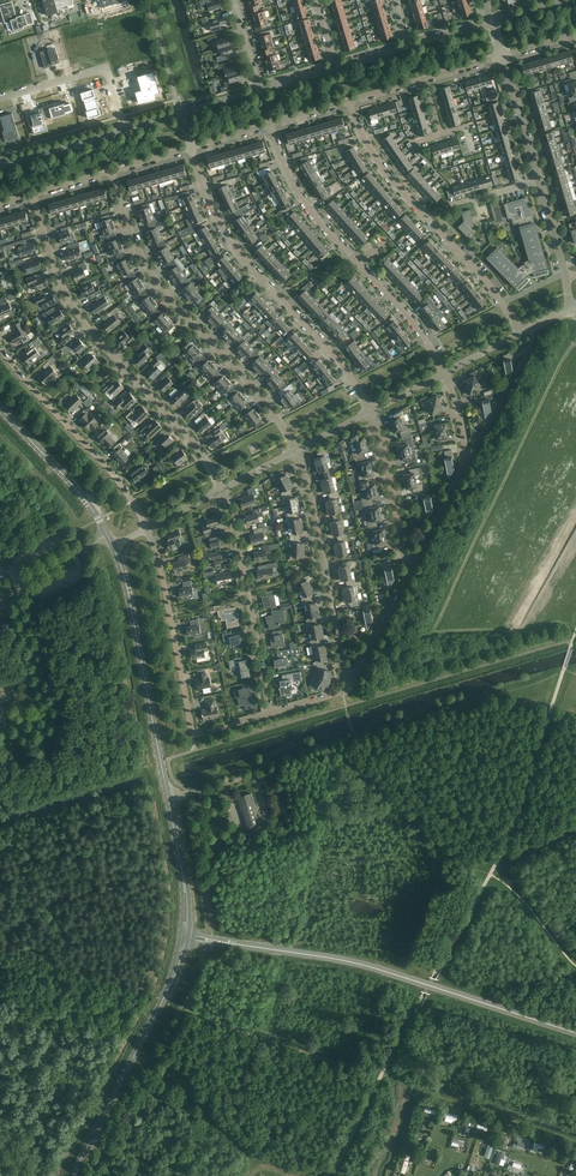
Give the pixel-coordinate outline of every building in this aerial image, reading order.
[(48,15),(58,12),(57,8),(58,8),(57,8),(63,6),(64,8),(68,7),(67,5),(73,3),(73,4),(72,0),(43,0),(48,15)] [(208,6),(209,11),(221,7),(219,0),(218,0),(214,1),(214,0),(204,0),(199,2),(201,8),(208,6)] [(249,7),(250,11),(258,9),(257,5),(262,4),(261,0),(249,0),(251,6),(249,7)] [(410,3),(412,10),(422,7),(420,0),(410,3)] [(457,3),(459,10),(470,7),(468,0),(467,0),(457,3)] [(11,22),(10,19),(16,17),(12,1),(0,5),(0,8),(5,23),(11,22)] [(333,12),(343,9),(341,2),(331,5),(333,12)] [(294,6),(296,12),(306,9),(304,3),(294,6)] [(372,7),(374,14),(384,11),(382,4),(372,7)] [(424,14),(422,7),(412,10),(414,16),(424,14)] [(472,14),(470,7),(459,10),(462,17),(472,14)] [(253,14),(254,21),(266,18),(264,11),(259,12),(258,9),(250,11),(251,15),(253,14)] [(306,9),(296,12),(298,19),(297,19),(308,16),(306,9)] [(333,12),(335,18),(345,15),(343,9),(333,12)] [(374,14),(376,20),(386,17),(384,11),(374,14)] [(20,16),(16,17),(10,19),(11,22),(12,26),(12,27),(12,30),(15,31),(17,30),(18,29),(24,27),(23,26),(33,23),(31,16),(27,17),(28,18),(26,19),(25,14),(20,16)] [(414,16),(416,23),(426,20),(424,14),(414,16)] [(337,25),(347,22),(345,15),(335,18),(337,25)] [(216,19),(215,16),(206,18),(208,22),(209,22),(212,31),(221,28),(220,25),(225,23),(223,17),(218,18),(218,19),(216,19)] [(376,20),(378,27),(388,24),(386,17),(376,20)] [(268,24),(266,18),(254,21),(256,27),(255,28),(256,32),(263,30),(262,26),(268,24)] [(300,28),(310,25),(309,19),(309,18),(298,22),(299,22),(300,28)] [(416,23),(417,26),(418,30),(428,27),(428,26),(430,26),(429,20),(426,20),(416,23)] [(337,25),(339,31),(349,28),(347,22),(337,25)] [(378,27),(380,33),(390,31),(388,24),(378,27)] [(300,28),(302,35),(312,32),(310,25),(300,28)] [(341,38),(351,35),(349,28),(339,31),(341,38)] [(259,37),(261,43),(272,40),(270,33),(265,35),(264,31),(256,34),(257,37),(259,37)] [(382,40),(392,37),(390,31),(380,33),(382,40)] [(312,32),(302,35),(304,42),(314,39),(312,32)] [(220,48),(219,48),(230,45),(227,37),(219,40),(218,35),(210,38),(207,39),(208,42),(210,41),(211,42),(216,41),(218,49),(220,48)] [(341,38),(343,44),(353,42),(351,35),(341,38)] [(304,42),(306,48),(316,45),(314,39),(304,42)] [(261,43),(262,47),(263,50),(261,50),(262,54),(270,52),(269,48),(274,47),(272,40),(261,43)] [(344,51),(355,48),(353,42),(343,44),(345,51),(344,51)] [(225,55),(230,53),(233,52),(231,44),(230,45),(219,48),(220,48),(222,56),(216,57),(218,62),(226,59),(225,55)] [(306,48),(308,55),(318,52),(316,45),(306,48)] [(56,48),(48,50),(52,64),(60,62),(56,48)] [(53,66),(52,64),(48,50),(40,52),(45,68),(53,66)] [(570,50),(563,53),(566,63),(573,61),(570,50)] [(265,58),(267,64),(278,61),(276,54),(271,56),(270,52),(262,54),(263,58),(265,58)] [(318,52),(308,55),(310,61),(310,62),(321,58),(320,58),(318,52)] [(563,53),(556,55),(559,65),(566,63),(563,53)] [(549,57),(552,67),(559,65),(556,55),(549,57)] [(549,57),(542,59),(545,69),(552,67),(549,57)] [(542,59),(535,61),(538,71),(545,69),(542,59)] [(278,61),(267,64),(269,71),(267,71),(268,75),(276,73),(275,69),(280,68),(278,61)] [(535,61),(528,63),(531,73),(538,71),(535,61)] [(226,76),(228,76),(227,76),(237,73),(237,72),(235,66),(232,67),(231,63),(217,67),(219,73),(224,71),(226,76)] [(531,73),(528,63),(521,65),(524,75),(531,73)] [(160,93),(153,72),(137,77),(141,91),(136,92),(139,103),(156,99),(154,94),(160,93)] [(227,76),(228,76),(229,80),(224,82),(225,88),(235,85),(234,81),(241,79),(239,72),(237,72),(237,73),(227,76)] [(483,76),(486,86),(492,84),(489,74),(483,76)] [(480,88),(486,86),(483,76),(477,78),(480,88)] [(474,90),(480,88),(477,78),(471,80),(471,79),(470,79),(474,90)] [(467,92),(474,90),(470,79),(470,80),(464,82),(467,92)] [(564,81),(565,85),(567,84),(569,90),(575,88),(575,81),(573,82),(572,82),(571,79),(564,81)] [(441,96),(451,92),(449,86),(439,89),(441,95),(441,96)] [(93,89),(81,93),(83,99),(84,99),(85,102),(87,111),(86,111),(88,118),(100,114),(98,108),(95,99),(94,96),(95,96),(93,89)] [(532,99),(542,96),(540,90),(530,93),(532,99)] [(441,96),(443,102),(453,99),(451,92),(441,96)] [(410,105),(421,101),(420,101),(418,95),(408,98),(410,105)] [(534,105),(544,102),(542,96),(532,99),(534,105)] [(453,99),(443,102),(445,108),(444,108),(455,105),(453,99)] [(567,102),(569,106),(574,105),(575,111),(575,100),(570,102),(567,102)] [(410,105),(412,111),(422,108),(420,102),(421,102),(421,101),(410,105)] [(41,113),(27,117),(30,126),(31,125),(34,134),(47,130),(44,123),(43,119),(52,117),(52,118),(67,113),(73,112),(70,102),(40,110),(41,113)] [(390,115),(396,113),(393,102),(387,104),(390,115)] [(488,105),(489,112),(500,108),(498,102),(488,105)] [(535,112),(546,109),(544,102),(534,105),(535,112)] [(384,116),(390,115),(387,104),(381,106),(384,116)] [(445,108),(447,114),(457,111),(455,105),(444,108),(445,108)] [(377,118),(384,116),(381,106),(375,108),(374,107),(374,108),(377,118)] [(371,120),(377,118),(374,108),(368,110),(371,120)] [(412,111),(414,117),(424,114),(422,108),(412,111)] [(500,109),(500,108),(489,112),(491,118),(501,115),(500,109)] [(537,118),(548,115),(546,109),(535,112),(537,118)] [(448,120),(459,117),(457,111),(447,114),(448,120)] [(0,117),(4,129),(4,130),(2,131),(6,142),(13,140),(12,137),(19,136),(16,127),(12,113),(0,117)] [(415,123),(426,120),(424,114),(414,117),(415,123)] [(491,118),(493,124),(504,121),(503,121),(501,115),(491,118)] [(539,124),(549,121),(548,115),(537,118),(539,124)] [(459,117),(448,120),(448,121),(449,120),(450,127),(461,124),(459,117)] [(342,118),(335,120),(338,130),(345,128),(342,118)] [(338,130),(335,120),(328,122),(331,132),(338,130)] [(415,123),(417,129),(428,126),(427,126),(426,120),(415,123)] [(504,121),(493,124),(495,130),(505,127),(503,121),(504,121)] [(549,121),(539,124),(541,131),(542,130),(551,128),(549,121)] [(328,122),(321,124),(324,134),(331,132),(328,122)] [(324,134),(321,124),(314,126),(317,136),(324,134)] [(314,126),(307,128),(310,138),(317,136),(314,126)] [(428,126),(417,129),(419,136),(429,133),(427,127),(428,127),(428,126)] [(492,138),(497,136),(507,133),(505,127),(495,130),(495,131),(491,133),(492,138)] [(310,138),(307,128),(300,130),(303,140),(310,138)] [(300,130),(293,132),(296,142),(303,140),(300,130)] [(296,142),(293,132),(286,134),(289,144),(296,142)] [(544,141),(555,138),(553,132),(542,135),(544,141)] [(507,133),(497,136),(499,143),(509,140),(507,134),(507,133)] [(385,146),(394,140),(390,135),(381,141),(385,146)] [(555,138),(544,141),(546,147),(556,144),(555,138)] [(450,140),(453,151),(459,149),(456,139),(450,141),(450,140)] [(385,146),(389,151),(398,145),(394,140),(385,146),(385,147),(385,146)] [(447,153),(453,151),(450,140),(450,141),(444,143),(447,153)] [(511,146),(509,140),(499,143),(500,149),(511,146)] [(263,141),(255,143),(258,154),(266,151),(263,141)] [(248,145),(251,156),(258,154),(255,143),(248,145)] [(440,155),(447,153),(444,143),(438,144),(437,144),(440,155)] [(560,143),(556,144),(546,147),(548,154),(562,150),(560,143)] [(434,156),(440,155),(437,144),(431,146),(434,156)] [(248,145),(242,147),(245,158),(251,156),(248,145)] [(392,157),(401,151),(398,145),(389,151),(393,157),(392,157)] [(511,146),(500,149),(502,155),(512,152),(511,146)] [(238,160),(245,158),(242,147),(235,149),(238,160)] [(344,152),(348,158),(357,152),(353,147),(344,152)] [(235,149),(228,151),(231,162),(238,160),(235,149)] [(562,150),(548,154),(550,160),(560,157),(563,156),(562,150)] [(224,164),(231,162),(228,151),(221,153),(224,164)] [(396,162),(405,156),(401,151),(392,157),(393,157),(396,162)] [(351,163),(360,158),(357,153),(357,152),(348,158),(351,163)] [(514,158),(512,152),(502,155),(504,161),(515,158),(514,158)] [(221,153),(214,155),(217,166),(224,164),(221,153)] [(217,166),(214,155),(207,158),(210,168),(217,166)] [(302,171),(312,166),(315,164),(312,160),(310,159),(308,156),(300,158),(303,163),(299,165),(303,171),(302,171)] [(399,167),(400,168),(409,161),(405,156),(396,162),(400,167),(399,167)] [(560,157),(550,160),(552,166),(562,163),(560,157)] [(351,163),(354,169),(364,163),(363,163),(360,158),(351,163)] [(515,158),(504,161),(506,168),(516,165),(514,159),(515,158)] [(409,161),(400,168),(400,167),(404,173),(413,167),(409,161)] [(364,163),(354,169),(358,175),(367,169),(363,164),(364,163)] [(562,163),(552,166),(553,172),(564,169),(562,163)] [(176,167),(179,177),(186,175),(183,164),(176,167)] [(518,171),(516,165),(506,168),(508,174),(518,171)] [(312,166),(302,171),(303,172),(303,171),(306,177),(315,171),(312,166)] [(176,167),(169,169),(172,179),(179,177),(176,167)] [(410,181),(419,173),(414,168),(406,176),(411,180),(410,181)] [(172,179),(169,169),(162,171),(165,181),(172,179)] [(267,173),(264,169),(257,171),(260,177),(263,183),(265,182),(275,176),(275,177),(271,171),(267,173)] [(564,169),(553,172),(555,179),(566,176),(564,169)] [(162,171),(155,173),(158,183),(165,181),(162,171)] [(315,171),(306,177),(309,182),(319,177),(315,171)] [(518,171),(508,174),(510,180),(520,177),(518,171)] [(361,179),(365,184),(374,177),(373,177),(369,172),(361,179)] [(148,175),(151,185),(158,183),(155,173),(148,175)] [(423,178),(419,173),(410,181),(411,181),(415,185),(423,178)] [(148,175),(141,177),(144,187),(151,185),(148,175)] [(490,175),(483,177),(486,188),(486,187),(493,185),(490,175)] [(275,176),(265,182),(269,187),(278,182),(275,177),(275,176)] [(567,182),(566,176),(555,179),(557,185),(567,182)] [(141,177),(134,179),(138,189),(144,187),(141,177)] [(319,177),(309,182),(309,183),(310,182),(313,188),(322,182),(319,177)] [(374,177),(365,184),(369,189),(377,182),(373,178),(374,177)] [(483,177),(477,179),(480,189),(486,187),(486,188),(483,177)] [(230,190),(234,189),(233,186),(229,187),(228,184),(229,183),(236,181),(235,178),(220,182),(222,186),(218,188),(221,195),(230,190)] [(419,190),(427,183),(423,178),(415,185),(420,190),(419,190)] [(138,189),(134,179),(127,181),(130,190),(130,191),(138,189)] [(471,181),(474,191),(480,189),(477,179),(471,181)] [(474,191),(471,181),(465,183),(468,193),(474,191)] [(268,195),(272,193),(281,188),(278,182),(269,187),(265,189),(268,195)] [(322,182),(313,188),(316,193),(316,194),(325,188),(322,182)] [(369,189),(373,194),(382,187),(381,187),(377,182),(369,189)] [(559,191),(569,188),(567,182),(557,185),(559,191)] [(432,187),(427,183),(419,190),(419,191),(420,190),(424,195),(432,187)] [(465,183),(458,184),(461,195),(462,195),(461,194),(468,193),(465,183)] [(458,184),(452,186),(455,196),(461,195),(458,184)] [(329,186),(325,188),(316,194),(320,199),(323,197),(325,200),(332,196),(330,193),(331,190),(329,186)] [(382,187),(373,194),(378,199),(386,192),(382,188),(382,187)] [(428,200),(436,192),(432,187),(424,195),(428,199),(428,200)] [(104,188),(97,190),(100,200),(107,198),(104,188)] [(281,188),(272,193),(268,195),(267,196),(269,199),(270,199),(272,201),(275,199),(284,194),(281,188)] [(571,194),(569,188),(559,191),(561,197),(571,194)] [(234,189),(230,190),(221,195),(224,201),(233,196),(237,195),(234,189)] [(93,202),(100,200),(97,190),(90,192),(93,202)] [(184,205),(194,201),(191,195),(190,195),(188,191),(173,195),(175,199),(177,199),(181,207),(184,205)] [(86,204),(93,202),(90,192),(83,194),(86,204)] [(378,199),(382,204),(390,197),(386,192),(378,199)] [(436,192),(428,200),(429,200),(433,204),(441,197),(436,192)] [(86,204),(83,194),(76,196),(79,206),(86,204)] [(275,199),(278,204),(288,199),(287,199),(284,194),(275,199)] [(573,200),(571,194),(561,197),(563,204),(573,200)] [(72,208),(79,206),(76,196),(69,198),(72,208)] [(233,196),(224,201),(227,207),(236,203),(233,196)] [(390,197),(382,204),(386,209),(394,202),(390,197)] [(65,210),(72,208),(69,198),(62,200),(65,210)] [(519,222),(520,227),(534,223),(527,198),(505,204),(509,218),(512,217),(514,223),(519,222)] [(288,199),(278,204),(281,210),(277,212),(279,215),(289,210),(287,207),(290,205),(287,200),(288,199)] [(59,212),(65,210),(62,200),(55,202),(59,212)] [(241,200),(236,203),(227,207),(230,213),(239,209),(237,205),(242,203),(241,200)] [(329,212),(338,205),(333,200),(325,207),(330,212),(329,212)] [(573,200),(563,204),(564,210),(575,207),(575,206),(575,203),(575,202),(573,203),(573,200)] [(196,207),(194,201),(184,205),(187,212),(196,207)] [(59,212),(55,202),(48,204),(51,214),(59,212)] [(386,209),(390,214),(399,207),(398,207),(394,202),(386,209)] [(138,213),(140,217),(153,213),(150,206),(150,207),(149,203),(141,205),(143,209),(140,210),(140,211),(139,213),(138,213)] [(248,208),(242,212),(244,215),(256,208),(254,205),(251,207),(248,208)] [(342,209),(338,205),(329,212),(330,212),(334,216),(342,209)] [(496,222),(503,221),(499,206),(492,208),(496,222)] [(196,207),(187,212),(189,218),(199,214),(196,207)] [(399,207),(390,214),(395,219),(403,212),(398,207),(399,207)] [(564,210),(566,216),(575,213),(575,211),(575,207),(564,210)] [(346,214),(342,209),(334,216),(338,221),(338,222),(346,214)] [(474,225),(472,218),(471,215),(472,214),(471,209),(461,212),(464,221),(458,227),(467,237),(473,231),(470,227),(474,224),(474,225)] [(18,213),(21,223),(28,221),(25,211),(18,213)] [(286,218),(291,223),(299,216),(294,211),(286,218)] [(18,213),(11,215),(14,225),(21,223),(18,213)] [(148,226),(156,223),(160,222),(159,218),(156,217),(154,218),(153,213),(140,217),(141,221),(144,223),(147,222),(148,226)] [(202,220),(199,214),(189,218),(192,224),(202,220)] [(346,214),(338,222),(339,221),(343,226),(351,219),(346,214)] [(14,225),(11,215),(4,217),(7,227),(14,225)] [(101,229),(114,224),(112,221),(111,221),(110,218),(109,215),(97,219),(98,222),(99,222),(101,229)] [(251,218),(249,216),(245,219),(243,215),(234,221),(238,227),(247,221),(251,218)] [(397,222),(402,227),(410,219),(410,220),(405,215),(397,222)] [(291,223),(295,228),(303,221),(299,217),(299,216),(291,223)] [(347,231),(355,224),(351,219),(343,226),(347,231)] [(407,232),(414,225),(410,220),(410,219),(402,227),(407,232)] [(250,227),(247,221),(238,227),(242,233),(250,227)] [(299,233),(308,226),(307,226),(303,221),(295,228),(299,233)] [(157,227),(156,223),(148,226),(150,230),(147,231),(148,232),(147,235),(146,235),(148,239),(160,233),(158,227),(157,227)] [(549,273),(537,233),(534,223),(520,227),(530,261),(528,262),(527,260),(524,261),(525,263),(522,265),(520,266),(518,268),(498,247),(487,257),(519,290),(529,280),(525,276),(533,271),(535,277),(549,273)] [(114,224),(101,229),(103,235),(100,236),(102,240),(101,240),(102,241),(108,238),(116,235),(114,232),(115,232),(114,229),(115,228),(114,224)] [(352,236),(359,228),(355,224),(347,231),(352,236)] [(407,232),(411,236),(419,229),(414,225),(407,232)] [(200,238),(209,232),(205,226),(196,232),(200,238)] [(299,233),(303,238),(311,231),(307,227),(308,226),(299,233)] [(74,240),(72,233),(69,234),(67,227),(61,229),(62,233),(58,234),(61,244),(68,242),(74,240)] [(254,232),(250,227),(242,233),(246,238),(254,232)] [(356,241),(364,233),(359,228),(352,236),(356,240),(356,241)] [(485,231),(490,245),(499,241),(497,238),(502,237),(500,232),(496,233),(494,228),(485,231)] [(193,229),(187,232),(181,235),(183,238),(195,232),(193,229)] [(419,229),(411,236),(416,241),(423,234),(419,229)] [(303,238),(307,243),(316,236),(315,236),(311,231),(303,238)] [(212,238),(209,232),(200,238),(204,244),(212,238)] [(258,238),(254,232),(246,238),(250,244),(258,238)] [(163,240),(160,233),(148,239),(150,242),(153,243),(153,244),(156,243),(158,247),(165,243),(163,240)] [(368,238),(364,233),(356,241),(356,240),(361,245),(368,238)] [(117,239),(116,235),(108,238),(110,242),(106,243),(109,250),(121,245),(120,241),(119,241),(117,239)] [(316,236),(307,243),(312,248),(320,241),(316,236)] [(216,244),(212,238),(204,244),(207,250),(216,244)] [(18,247),(21,256),(36,251),(33,242),(26,244),(25,239),(13,243),(14,248),(18,247)] [(422,248),(426,253),(434,245),(429,240),(422,248)] [(312,248),(316,253),(324,246),(320,241),(312,248)] [(69,249),(68,250),(64,251),(67,261),(80,257),(78,252),(80,251),(79,247),(80,246),(79,242),(69,245),(70,248),(69,249)] [(166,245),(165,243),(158,247),(160,250),(157,252),(158,253),(157,255),(157,256),(159,259),(170,252),(167,246),(166,245)] [(345,246),(350,251),(353,248),(349,243),(345,246)] [(220,250),(216,244),(207,250),(211,256),(220,250)] [(260,256),(268,249),(263,244),(255,251),(260,256)] [(123,249),(121,245),(109,250),(112,256),(115,255),(117,259),(124,255),(123,252),(122,249),(123,249)] [(434,245),(426,253),(431,257),(438,250),(434,246),(435,245),(434,245)] [(324,246),(316,253),(320,258),(328,251),(324,246)] [(272,254),(268,249),(260,256),(265,261),(272,254)] [(351,252),(356,258),(359,256),(354,249),(351,252)] [(431,257),(435,262),(443,254),(443,255),(438,250),(431,257)] [(170,252),(159,259),(161,263),(161,262),(164,263),(164,264),(167,263),(169,266),(176,262),(174,259),(174,258),(170,252)] [(265,261),(269,266),(277,259),(272,254),(265,261)] [(443,254),(435,262),(440,267),(447,259),(443,255),(443,254)] [(124,255),(117,259),(111,262),(113,264),(115,265),(116,264),(119,270),(131,264),(129,260),(128,261),(126,259),(124,255)] [(216,263),(220,268),(228,261),(224,256),(216,263)] [(384,271),(392,263),(387,258),(380,266),(384,270),(384,271)] [(38,259),(24,263),(28,273),(41,268),(38,259)] [(282,264),(277,259),(269,266),(274,271),(282,264)] [(440,267),(444,271),(452,264),(447,259),(440,267)] [(349,263),(355,269),(352,272),(357,277),(360,272),(356,268),(358,266),(352,260),(349,263)] [(228,261),(220,268),(218,270),(222,275),(225,273),(233,267),(228,261)] [(75,281),(75,280),(86,276),(84,270),(88,269),(85,262),(78,265),(79,269),(71,272),(75,281)] [(178,265),(176,262),(169,266),(171,270),(169,271),(170,272),(169,275),(171,278),(182,270),(178,265)] [(284,262),(282,264),(274,271),(278,276),(286,269),(288,267),(284,262)] [(198,271),(193,263),(189,265),(195,273),(198,271)] [(389,275),(397,268),(392,263),(384,271),(385,271),(389,275)] [(133,268),(131,264),(119,270),(122,277),(126,275),(128,279),(134,275),(132,271),(133,271),(131,268),(133,268)] [(452,264),(444,271),(449,276),(456,269),(452,264)] [(233,267),(225,273),(222,275),(227,281),(237,272),(233,267)] [(393,280),(401,273),(397,268),(389,275),(393,280)] [(291,274),(286,269),(278,276),(283,281),(291,274)] [(449,276),(453,281),(461,273),(456,269),(449,276)] [(186,276),(182,270),(171,278),(174,282),(174,281),(177,282),(177,283),(180,281),(182,284),(188,279),(186,276)] [(231,286),(232,285),(242,277),(237,272),(227,281),(231,286)] [(398,285),(405,277),(401,273),(393,280),(398,285)] [(461,273),(453,281),(458,286),(465,278),(461,274),(461,273)] [(136,278),(134,275),(128,279),(130,282),(127,284),(130,290),(142,283),(140,279),(138,280),(137,278),(136,278)] [(45,281),(46,281),(44,276),(36,280),(34,276),(26,278),(30,286),(34,284),(36,290),(48,285),(47,284),(46,284),(45,281)] [(345,284),(350,289),(358,281),(357,281),(357,282),(353,277),(345,284)] [(402,289),(402,290),(410,282),(405,277),(398,285),(402,289)] [(191,282),(188,279),(182,284),(185,287),(183,289),(183,290),(183,293),(186,296),(196,287),(191,282)] [(224,291),(229,286),(225,280),(219,284),(224,291)] [(309,281),(299,291),(301,294),(298,297),(303,302),(310,295),(313,292),(308,287),(312,284),(309,281)] [(358,282),(358,281),(350,289),(354,294),(362,286),(357,282),(358,282)] [(407,294),(414,287),(410,282),(402,290),(402,289),(407,294)] [(464,294),(473,287),(468,282),(460,288),(464,294)] [(84,297),(88,295),(90,299),(94,297),(94,296),(101,292),(98,287),(94,290),(94,288),(90,283),(79,289),(84,297)] [(144,286),(142,283),(130,290),(134,296),(138,294),(140,297),(146,293),(144,290),(144,289),(143,287),(144,286)] [(354,294),(358,298),(366,291),(362,286),(354,294)] [(195,302),(196,301),(203,296),(200,293),(200,292),(196,287),(186,296),(188,299),(189,299),(192,299),(192,300),(193,299),(195,302)] [(411,299),(419,291),(414,287),(407,294),(411,299)] [(473,287),(464,294),(468,299),(477,292),(473,287)] [(376,294),(378,296),(380,295),(384,300),(381,302),(384,307),(390,303),(381,290),(376,294)] [(366,291),(358,298),(363,303),(371,296),(366,291),(367,291),(366,291)] [(419,291),(411,299),(416,304),(423,296),(419,291)] [(106,292),(95,298),(97,302),(89,307),(95,314),(98,312),(98,313),(100,311),(100,310),(104,308),(110,304),(105,297),(108,295),(106,292)] [(477,292),(468,299),(472,304),(481,297),(477,292)] [(146,293),(140,297),(137,300),(144,309),(154,300),(152,297),(151,298),(149,296),(146,293)] [(253,305),(261,298),(256,293),(248,300),(253,305)] [(45,308),(56,302),(56,303),(52,294),(51,294),(44,298),(42,294),(35,298),(38,305),(38,304),(42,303),(45,308)] [(303,302),(307,307),(315,300),(310,295),(303,302)] [(203,296),(196,301),(199,304),(205,298),(203,296)] [(363,303),(367,308),(375,300),(371,296),(363,303)] [(0,307),(0,317),(12,312),(6,297),(0,300),(0,305),(1,306),(0,307)] [(481,297),(472,304),(477,309),(485,303),(481,297)] [(266,303),(261,298),(253,305),(258,310),(266,303)] [(429,298),(428,299),(421,304),(424,307),(420,309),(424,314),(424,315),(436,306),(435,306),(429,298)] [(157,304),(154,300),(144,309),(148,314),(151,312),(154,315),(160,310),(157,307),(156,305),(157,304)] [(307,307),(312,312),(320,305),(315,300),(307,307)] [(375,300),(367,308),(372,313),(379,305),(375,301),(376,300),(375,300)] [(208,315),(208,316),(208,317),(208,319),(208,320),(211,323),(220,314),(216,308),(215,309),(210,303),(203,310),(208,315)] [(258,310),(263,315),(270,308),(266,303),(258,310)] [(131,305),(126,308),(133,317),(137,313),(131,305)] [(325,309),(320,305),(312,312),(317,317),(325,309)] [(384,310),(379,305),(372,313),(376,317),(384,310),(384,309),(384,310)] [(440,311),(436,306),(424,315),(425,315),(428,320),(440,311)] [(117,307),(112,311),(107,314),(110,318),(102,324),(109,332),(120,323),(117,320),(113,316),(117,313),(120,311),(117,307)] [(249,315),(253,310),(249,307),(245,312),(249,315)] [(270,308),(263,315),(267,320),(275,313),(270,308)] [(53,312),(51,309),(42,314),(45,318),(46,317),(49,321),(50,320),(53,324),(51,325),(51,326),(65,318),(59,309),(54,312),(53,312)] [(329,314),(325,309),(317,317),(322,322),(329,314)] [(162,313),(160,310),(154,315),(156,318),(154,321),(158,326),(168,317),(165,314),(164,315),(162,313)] [(384,310),(376,317),(381,322),(389,315),(384,310)] [(432,325),(441,319),(444,317),(440,311),(428,320),(432,325)] [(280,318),(275,313),(267,320),(272,325),(280,318)] [(225,319),(220,314),(211,323),(214,326),(214,325),(217,326),(219,324),(222,327),(228,322),(226,320),(225,319)] [(329,314),(322,322),(326,327),(334,319),(329,314)] [(171,320),(168,317),(158,326),(163,331),(162,332),(165,335),(174,326),(172,323),(170,321),(171,320)] [(284,323),(280,318),(272,325),(277,330),(284,323)] [(339,324),(334,319),(326,327),(331,332),(339,324)] [(386,328),(390,333),(399,326),(398,326),(394,321),(393,322),(391,319),(382,326),(385,329),(386,328)] [(440,332),(441,331),(442,331),(448,326),(446,323),(445,324),(441,319),(432,325),(436,330),(438,329),(440,332)] [(16,333),(10,337),(14,343),(21,339),(23,343),(30,339),(27,335),(19,322),(13,326),(16,333)] [(223,335),(226,338),(235,329),(231,324),(230,324),(228,322),(222,327),(225,330),(223,332),(223,335)] [(336,337),(343,329),(346,327),(341,322),(339,324),(331,332),(336,337)] [(289,328),(284,323),(277,330),(282,335),(289,328)] [(69,324),(69,325),(59,331),(62,336),(59,338),(63,345),(69,340),(67,337),(74,332),(69,324)] [(399,326),(390,333),(394,338),(402,331),(398,326),(399,326)] [(240,334),(235,329),(226,338),(228,341),(229,341),(232,341),(232,342),(234,340),(237,343),(243,337),(240,335),(240,334)] [(348,334),(343,329),(336,337),(341,342),(348,334)] [(245,334),(251,340),(257,334),(255,331),(252,334),(248,330),(245,334)] [(394,338),(398,343),(407,336),(406,336),(402,331),(394,338)] [(130,344),(136,338),(131,332),(128,335),(124,332),(115,340),(122,347),(128,341),(130,344)] [(291,345),(299,338),(294,333),(286,340),(291,345)] [(397,349),(401,354),(410,347),(407,344),(411,341),(406,336),(407,336),(398,343),(401,346),(397,349)] [(245,340),(243,337),(237,343),(239,345),(237,347),(238,348),(238,351),(241,354),(250,345),(245,340)] [(40,355),(34,347),(38,344),(40,342),(41,342),(37,338),(28,344),(32,348),(30,350),(28,353),(27,352),(22,356),(29,364),(33,361),(34,361),(37,358),(40,355)] [(304,343),(299,338),(291,345),(296,350),(304,343)] [(72,340),(66,345),(61,349),(65,354),(70,350),(77,351),(79,353),(86,348),(80,339),(74,343),(72,340)] [(349,353),(358,346),(354,341),(345,347),(349,353)] [(190,342),(184,348),(181,350),(189,358),(198,349),(196,346),(194,347),(193,345),(192,345),(190,342)] [(301,355),(308,348),(304,343),(296,350),(294,352),(296,355),(297,355),(299,353),(301,355)] [(146,353),(150,350),(145,345),(136,353),(139,356),(134,360),(140,365),(149,356),(146,353)] [(249,355),(252,358),(257,353),(260,351),(257,347),(255,350),(250,345),(241,354),(243,357),(244,357),(247,357),(249,355)] [(362,352),(358,346),(349,353),(354,358),(362,352)] [(313,353),(308,348),(301,355),(306,360),(313,353)] [(201,352),(198,349),(189,358),(193,363),(196,361),(199,363),(205,358),(202,355),(200,353),(201,352)] [(506,377),(509,378),(513,370),(511,359),(513,358),(512,351),(503,356),(504,360),(503,360),(506,377)] [(366,357),(362,352),(354,358),(358,364),(366,357)] [(260,356),(257,353),(252,358),(254,361),(252,363),(253,364),(253,366),(253,367),(255,370),(265,360),(260,355),(260,356)] [(86,355),(80,360),(89,370),(98,361),(92,354),(89,358),(86,355)] [(48,362),(51,366),(55,362),(59,359),(55,355),(52,358),(48,362)] [(362,369),(364,367),(373,361),(369,355),(366,357),(358,364),(362,369)] [(153,379),(161,371),(162,371),(157,366),(161,363),(156,357),(150,362),(153,366),(146,372),(153,379)] [(207,361),(205,358),(199,363),(201,366),(199,369),(204,374),(213,364),(210,361),(209,362),(207,360),(207,361)] [(267,358),(265,360),(255,370),(258,373),(259,372),(261,373),(262,373),(264,371),(267,374),(272,369),(270,366),(272,363),(267,358)] [(311,366),(315,371),(323,364),(319,359),(311,366)] [(300,370),(307,364),(305,361),(298,368),(300,370)] [(213,364),(204,374),(208,379),(211,376),(214,379),(219,374),(217,371),(215,368),(216,367),(213,364)] [(310,366),(307,364),(300,370),(303,373),(310,366)] [(327,370),(323,364),(315,371),(319,376),(327,370)] [(50,367),(39,377),(46,384),(56,373),(50,367)] [(275,372),(273,369),(272,369),(267,374),(269,377),(267,379),(268,379),(268,382),(267,383),(270,386),(280,377),(276,372),(275,372)] [(327,370),(319,376),(317,378),(321,384),(323,382),(332,375),(327,370)] [(463,381),(465,386),(468,384),(473,386),(477,384),(479,383),(474,375),(477,374),(476,370),(469,374),(471,377),(463,381)] [(165,380),(163,382),(159,386),(164,391),(173,383),(168,377),(170,375),(168,372),(163,377),(165,380)] [(222,376),(219,374),(214,379),(216,382),(214,384),(218,389),(228,380),(225,377),(224,378),(222,376)] [(336,381),(332,375),(323,382),(328,387),(327,388),(323,391),(321,392),(323,395),(325,394),(329,392),(335,389),(332,384),(336,381)] [(280,377),(270,386),(273,389),(276,389),(276,390),(278,388),(281,391),(287,386),(284,383),(285,382),(280,377)] [(57,388),(62,385),(59,379),(54,382),(57,388)] [(231,383),(228,380),(218,389),(223,395),(226,392),(229,395),(234,389),(232,386),(230,384),(231,383)] [(115,396),(122,388),(123,387),(117,381),(111,387),(108,384),(102,389),(108,394),(111,391),(115,396)] [(178,390),(171,398),(178,406),(187,397),(180,389),(184,386),(183,385),(181,383),(176,388),(178,390)] [(465,386),(465,387),(470,395),(480,390),(479,389),(481,388),(479,383),(477,384),(473,386),(468,384),(465,386)] [(290,390),(287,386),(281,391),(283,394),(281,396),(282,396),(281,399),(283,403),(294,395),(290,389),(290,390)] [(237,392),(234,389),(229,395),(224,399),(227,402),(229,400),(233,405),(243,396),(240,393),(239,394),(237,392)] [(195,400),(201,394),(199,391),(193,397),(195,400)] [(128,409),(136,401),(130,394),(124,400),(121,397),(115,403),(120,408),(124,405),(128,409)] [(492,394),(485,396),(485,400),(482,401),(485,418),(487,419),(492,411),(491,411),(489,400),(493,399),(492,394)] [(65,404),(72,411),(82,402),(76,395),(65,404)] [(294,395),(283,403),(286,406),(289,406),(289,407),(291,405),(294,409),(300,404),(298,401),(294,395)] [(429,409),(431,408),(430,408),(434,406),(435,401),(439,399),(436,395),(428,399),(427,396),(420,399),(422,403),(425,401),(429,409)] [(246,399),(243,396),(233,405),(238,410),(241,408),(243,411),(249,406),(247,402),(245,400),(246,399)] [(89,399),(84,404),(87,407),(93,402),(89,399)] [(189,407),(184,411),(190,417),(198,410),(192,404),(195,401),(192,399),(186,404),(189,407)] [(439,401),(439,400),(439,399),(435,401),(434,406),(430,408),(431,408),(429,409),(432,415),(434,414),(443,409),(439,401)] [(134,413),(131,411),(126,416),(131,422),(135,418),(139,423),(149,414),(141,406),(134,413)] [(252,409),(249,406),(243,411),(246,414),(243,416),(247,422),(258,414),(255,410),(254,411),(252,409)] [(393,413),(395,417),(389,419),(389,420),(390,425),(391,425),(391,426),(402,422),(406,421),(401,409),(393,413)] [(203,420),(196,425),(202,433),(212,425),(208,419),(211,417),(206,410),(199,416),(203,420)] [(85,414),(80,419),(89,428),(90,427),(92,430),(98,424),(95,422),(96,421),(90,414),(88,417),(85,414)] [(260,417),(258,414),(247,422),(251,427),(254,425),(257,428),(263,423),(261,420),(259,418),(260,417)] [(145,423),(139,429),(142,432),(145,430),(151,437),(161,428),(154,420),(148,426),(145,423)] [(110,447),(111,446),(111,445),(115,441),(110,437),(112,436),(107,430),(110,427),(106,422),(100,428),(103,431),(96,437),(101,441),(101,440),(104,443),(103,443),(108,448),(110,446),(110,447)] [(403,426),(402,422),(391,426),(392,427),(391,427),(393,432),(394,433),(401,430),(402,434),(409,432),(407,425),(403,426)] [(435,434),(437,434),(437,433),(441,432),(443,427),(447,427),(446,422),(439,424),(439,423),(433,424),(435,434)] [(213,448),(222,441),(226,438),(218,427),(212,431),(215,435),(207,440),(213,448)] [(447,428),(447,427),(443,427),(441,432),(437,433),(437,434),(435,434),(436,440),(448,438),(447,428)] [(164,435),(161,432),(153,440),(159,446),(161,445),(163,445),(166,447),(173,440),(169,436),(167,438),(164,435)] [(355,443),(356,447),(366,444),(366,443),(367,442),(365,437),(364,438),(364,437),(357,439),(355,433),(348,437),(350,444),(351,444),(355,443)] [(399,453),(410,451),(415,449),(414,449),(413,445),(411,438),(404,440),(405,444),(398,446),(398,447),(397,447),(398,452),(399,452),(399,453)] [(120,464),(121,464),(129,458),(121,449),(122,447),(119,443),(113,449),(116,452),(113,455),(119,461),(118,462),(120,464)] [(366,445),(366,444),(356,447),(357,450),(352,453),(354,459),(355,459),(362,457),(361,453),(368,451),(368,450),(369,449),(367,444),(366,445)] [(325,449),(317,453),(318,457),(315,459),(315,463),(316,466),(327,462),(324,456),(327,454),(325,449)] [(176,453),(174,450),(167,455),(170,459),(172,457),(178,465),(180,463),(181,464),(182,464),(185,463),(185,461),(184,460),(187,458),(181,450),(177,453),(176,453)] [(447,475),(450,476),(454,468),(452,457),(453,457),(451,450),(444,451),(445,458),(444,458),(447,475)] [(408,458),(409,463),(416,461),(415,454),(411,454),(410,451),(399,453),(400,454),(399,454),(400,459),(401,459),(401,460),(408,458)] [(148,456),(141,461),(144,464),(151,459),(148,456)] [(363,462),(362,457),(355,459),(356,466),(357,466),(361,466),(361,470),(372,468),(372,467),(373,466),(372,461),(371,462),(371,461),(363,462)] [(329,469),(327,462),(316,466),(317,470),(320,473),(323,471),(324,475),(333,472),(332,470),(329,469)] [(135,471),(135,470),(129,474),(136,483),(149,473),(143,465),(137,469),(137,470),(135,471)] [(419,467),(410,469),(411,473),(410,474),(404,475),(404,476),(403,476),(404,481),(405,481),(405,482),(416,480),(415,477),(420,474),(422,474),(421,467),(419,467)] [(372,469),(372,468),(361,470),(362,473),(358,475),(359,482),(367,480),(366,476),(373,475),(373,474),(374,474),(373,468),(372,469)] [(334,475),(333,472),(324,475),(325,478),(322,479),(321,483),(322,487),(333,484),(331,477),(334,475)] [(281,473),(273,476),(274,479),(277,479),(280,485),(291,480),(289,477),(286,474),(283,476),(281,473)] [(292,484),(291,480),(280,485),(283,491),(281,494),(282,496),(290,493),(289,489),(292,487),(292,484)] [(368,485),(367,480),(359,482),(361,489),(365,489),(366,492),(376,490),(376,489),(377,489),(376,484),(375,484),(375,483),(368,485)] [(416,483),(416,480),(405,482),(405,483),(404,483),(405,488),(406,488),(406,489),(414,487),(415,492),(423,490),(422,483),(416,483)] [(335,491),(333,484),(322,487),(323,490),(325,494),(329,493),(330,496),(339,494),(338,492),(335,491)] [(254,486),(248,490),(250,495),(239,499),(243,508),(256,503),(253,496),(257,494),(254,486)] [(376,491),(376,490),(366,492),(366,496),(361,498),(363,505),(364,504),(371,503),(370,499),(378,497),(377,496),(378,496),(378,491),(376,491)] [(292,498),(290,493),(282,496),(283,499),(286,499),(287,506),(298,504),(298,500),(296,497),(292,498)] [(339,497),(339,494),(330,496),(330,500),(327,500),(326,504),(327,508),(338,506),(341,505),(339,497)] [(426,515),(429,516),(433,508),(431,497),(423,498),(426,515)] [(372,507),(371,503),(364,504),(365,511),(369,511),(370,515),(381,513),(381,512),(382,512),(380,507),(379,506),(372,507)] [(299,508),(298,504),(287,506),(289,513),(286,514),(286,517),(295,515),(295,512),(298,511),(299,508)] [(258,517),(263,516),(262,512),(270,509),(269,505),(261,507),(253,510),(254,514),(245,516),(247,525),(259,522),(258,517)] [(341,505),(338,506),(327,508),(327,512),(329,515),(333,514),(334,517),(343,516),(341,505)] [(381,514),(381,513),(370,515),(371,518),(367,520),(368,527),(376,526),(375,521),(382,520),(382,519),(383,519),(382,514),(381,514)] [(291,526),(291,527),(303,525),(302,521),(300,518),(296,519),(295,515),(286,517),(288,527),(291,526)] [(216,516),(214,516),(205,519),(207,525),(202,527),(204,534),(211,531),(210,527),(219,524),(216,516)] [(345,526),(343,516),(334,517),(334,521),(331,521),(330,525),(331,529),(342,527),(345,526)] [(303,529),(303,525),(291,527),(293,534),(290,536),(290,538),(299,538),(299,533),(303,532),(303,529)] [(376,530),(376,526),(368,527),(369,534),(370,534),(374,534),(374,537),(385,535),(385,534),(386,534),(385,529),(384,529),(384,528),(376,530)] [(257,544),(260,543),(264,542),(262,533),(266,532),(265,527),(253,529),(254,534),(250,535),(252,544),(257,543),(257,544)] [(343,534),(342,527),(331,529),(331,533),(333,536),(337,535),(338,539),(347,537),(346,534),(343,534)] [(166,535),(168,540),(166,541),(169,549),(172,548),(173,550),(177,548),(177,546),(181,545),(179,538),(182,537),(179,531),(166,535)] [(205,538),(209,538),(211,548),(220,546),(219,542),(224,541),(222,535),(217,536),(216,532),(205,535),(205,538)] [(385,536),(385,535),(374,537),(375,541),(372,543),(371,543),(373,550),(380,548),(379,544),(386,543),(386,541),(387,541),(386,536),(385,536)] [(334,546),(335,550),(346,548),(345,541),(347,540),(347,537),(338,539),(339,542),(335,543),(334,546)] [(293,549),(304,550),(304,546),(303,542),(299,542),(299,538),(290,538),(290,541),(293,542),(293,549)] [(263,551),(253,552),(255,561),(267,559),(266,554),(271,553),(269,545),(262,546),(263,551)] [(347,555),(346,548),(335,550),(335,554),(338,557),(341,556),(342,560),(351,558),(350,556),(347,555)] [(290,555),(290,557),(289,560),(298,560),(299,557),(302,557),(304,554),(304,550),(293,549),(293,554),(290,555)] [(215,566),(228,563),(226,554),(218,556),(217,552),(208,553),(209,560),(214,559),(215,566)] [(188,554),(181,556),(182,561),(173,563),(175,572),(181,570),(181,571),(187,570),(186,564),(190,563),(188,554)] [(388,586),(390,587),(394,579),(390,560),(383,561),(388,586)] [(351,561),(342,562),(343,566),(339,566),(338,570),(339,574),(350,572),(349,565),(352,563),(351,561)] [(264,579),(268,578),(268,577),(274,576),(272,568),(277,567),(276,562),(267,564),(267,568),(257,571),(258,579),(264,578),(264,579)] [(232,582),(230,572),(216,575),(218,585),(232,582)] [(352,579),(350,572),(339,574),(340,578),(342,581),(346,580),(346,584),(355,582),(355,579),(352,579)] [(299,586),(301,590),(311,585),(309,582),(306,579),(303,581),(302,578),(293,582),(295,584),(296,586),(299,586)] [(180,597),(191,595),(194,595),(191,581),(184,582),(185,588),(178,589),(180,597)] [(355,582),(346,584),(347,587),(343,588),(343,591),(343,595),(357,592),(355,582)] [(313,589),(311,585),(301,590),(304,596),(301,599),(302,601),(311,599),(309,594),(313,593),(313,589)] [(277,589),(267,591),(268,595),(262,597),(264,608),(276,606),(274,594),(277,594),(277,589)] [(360,605),(359,600),(357,592),(343,595),(344,599),(346,602),(350,601),(351,607),(360,605)] [(311,599),(302,601),(303,604),(306,605),(307,611),(319,609),(318,605),(316,602),(312,603),(311,599)] [(213,606),(209,607),(210,613),(215,613),(214,611),(218,611),(219,617),(221,617),(221,620),(229,619),(230,627),(239,625),(237,619),(239,619),(237,613),(235,613),(235,610),(236,610),(235,607),(224,609),(223,604),(213,606)] [(363,625),(366,627),(369,628),(373,620),(372,620),(370,608),(373,604),(372,604),(362,606),(363,610),(365,622),(363,625)] [(276,614),(272,615),(267,616),(266,618),(267,624),(268,623),(269,629),(278,627),(279,625),(279,624),(280,624),(279,624),(284,623),(282,613),(285,613),(284,609),(281,609),(276,610),(276,614)] [(319,613),(319,609),(307,611),(309,618),(306,620),(307,622),(315,621),(315,617),(319,617),(319,613)] [(186,627),(186,630),(187,636),(201,633),(198,619),(191,620),(192,626),(186,627)] [(316,624),(315,621),(307,622),(307,625),(310,626),(312,632),(323,630),(322,627),(320,623),(316,624)] [(274,639),(273,639),(270,640),(271,647),(279,645),(279,646),(284,646),(283,641),(284,640),(283,634),(282,634),(281,630),(272,632),(273,636),(274,636),(274,639)] [(323,634),(323,630),(312,632),(313,639),(310,641),(311,644),(320,642),(319,639),(323,638),(323,634)] [(241,643),(240,640),(239,635),(232,636),(232,632),(222,634),(224,641),(228,640),(229,645),(233,645),(234,650),(244,648),(243,642),(241,643)] [(195,645),(196,649),(190,650),(190,652),(190,653),(190,657),(191,657),(192,659),(205,657),(204,651),(207,651),(206,642),(195,645)] [(320,645),(320,642),(311,644),(311,646),(314,647),(316,654),(327,652),(326,648),(324,645),(320,645)] [(291,654),(291,653),(294,652),(295,652),(294,649),(294,648),(289,649),(277,652),(277,656),(279,656),(279,658),(278,658),(278,659),(274,660),(275,667),(279,666),(280,668),(284,667),(284,665),(288,665),(288,664),(290,663),(291,663),(291,662),(291,661),(291,660),(291,659),(290,659),(289,658),(287,659),(286,654),(291,654)] [(327,655),(327,652),(316,654),(317,660),(314,662),(315,665),(317,665),(324,664),(323,660),(327,659),(327,655)] [(242,677),(250,676),(248,669),(247,669),(246,666),(248,666),(246,659),(238,661),(239,662),(235,663),(234,659),(228,660),(230,669),(236,668),(237,676),(241,676),(242,677)] [(326,664),(324,664),(317,665),(318,667),(320,669),(319,675),(330,677),(331,674),(330,670),(326,669),(326,664)] [(200,679),(199,680),(196,680),(196,682),(195,683),(196,687),(197,687),(198,691),(203,690),(202,688),(211,687),(209,678),(207,678),(205,672),(198,674),(199,678),(200,678),(200,679)] [(278,688),(279,690),(281,696),(292,693),(291,690),(294,687),(292,685),(291,682),(302,680),(301,672),(282,675),(283,680),(279,681),(280,685),(278,688)] [(330,681),(330,677),(319,675),(319,677),(314,684),(311,683),(309,686),(316,691),(317,691),(319,688),(322,690),(325,688),(330,681)] [(253,699),(252,694),(250,695),(249,688),(245,688),(245,687),(242,688),(242,689),(238,690),(240,697),(243,696),(244,701),(245,703),(246,705),(248,707),(249,708),(250,708),(251,708),(256,707),(254,698),(253,699)] [(208,709),(207,709),(202,710),(202,714),(202,715),(203,720),(204,720),(204,719),(208,718),(209,719),(218,717),(216,707),(215,707),(213,698),(205,700),(206,706),(207,706),(208,709)] [(254,807),(255,807),(251,793),(237,797),(241,811),(242,810),(247,826),(258,822),(254,807)] [(438,1112),(425,1107),(424,1110),(437,1115),(438,1112)] [(457,1117),(444,1112),(443,1116),(456,1121),(457,1117)] [(464,1121),(460,1134),(464,1135),(468,1122),(464,1121)] [(416,1137),(421,1139),(426,1126),(420,1125),(416,1137)] [(453,1141),(464,1145),(466,1140),(454,1136),(453,1141)] [(530,1141),(518,1136),(516,1140),(528,1145),(530,1141)] [(493,1144),(488,1142),(483,1157),(488,1159),(493,1144)] [(494,1163),(498,1165),(503,1154),(498,1153),(494,1163)] [(400,1172),(404,1173),(408,1162),(404,1160),(400,1172)] [(520,1169),(508,1164),(507,1168),(519,1173),(520,1169)]
